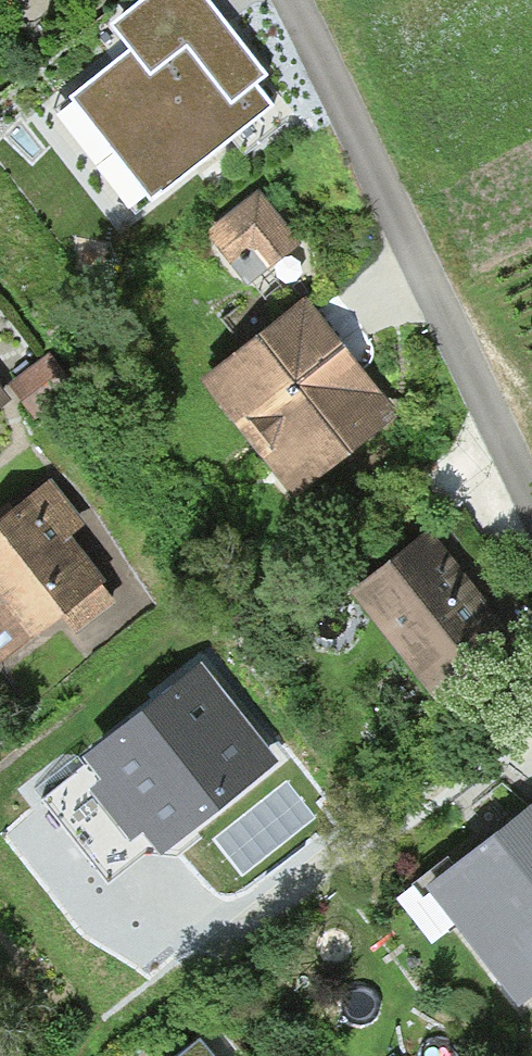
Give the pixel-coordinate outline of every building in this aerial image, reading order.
[(67,101),(147,204),(270,108),(254,88),(268,77),(208,0),(143,0),(109,27),(129,53),(67,101)] [(258,192),(210,228),(250,282),(298,246),(258,192)] [(308,304),(205,383),(288,493),(392,415),(349,357),(308,304)] [(49,353),(8,385),(34,419),(75,387),(49,353)] [(0,525),(0,663),(62,614),(76,631),(114,601),(103,587),(108,583),(74,539),(88,528),(53,484),(8,519),(0,525)] [(431,535),(351,598),(430,697),(391,727),(418,761),(459,728),(449,716),(526,655),(431,535)] [(203,665),(45,795),(111,876),(152,842),(161,852),(174,842),(278,755),(203,665)] [(289,780),(214,837),(243,874),(318,817),(289,780)] [(502,831),(455,868),(448,859),(411,889),(449,936),(456,930),(519,1009),(531,998),(531,807),(502,831)] [(199,1041),(180,1055),(211,1055),(199,1041)]
